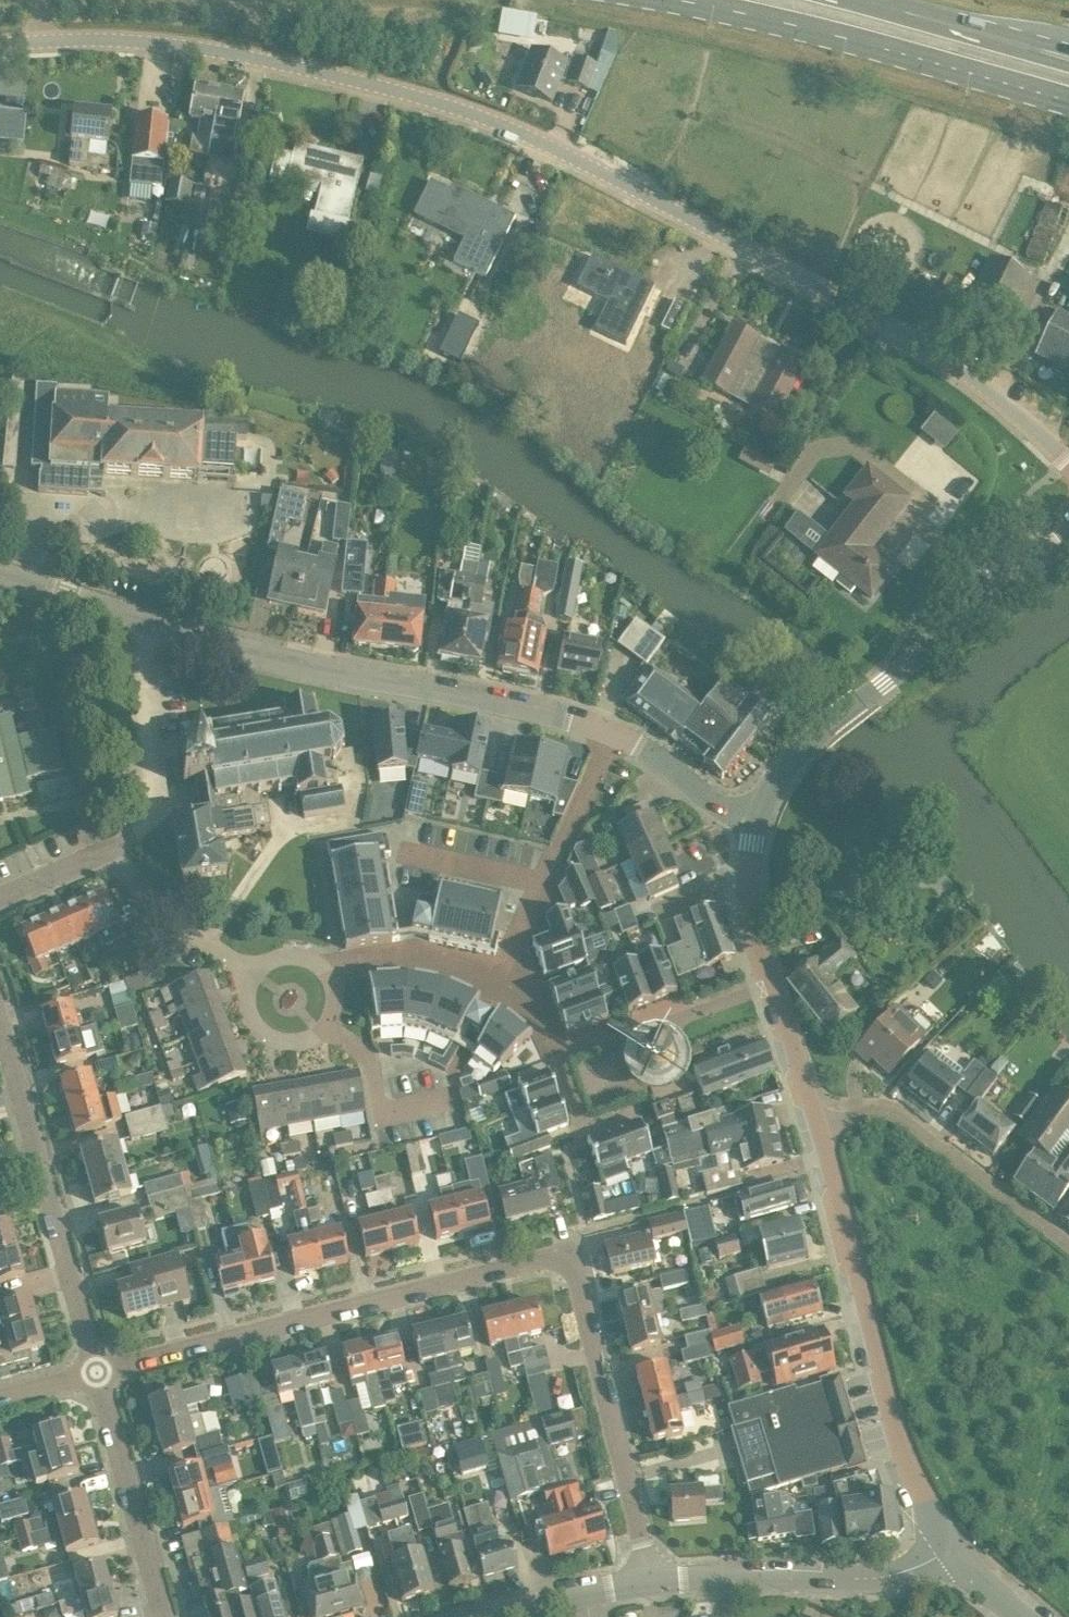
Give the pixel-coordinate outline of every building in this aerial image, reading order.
[(504,11),(499,36),(529,41),(534,17),(504,11)] [(564,65),(531,52),(517,89),(551,103),(560,81),(598,95),(614,58),(614,53),(603,49),(595,68),(576,60),(576,61),(567,57),(564,65)] [(189,120),(200,122),(197,137),(192,136),(189,154),(208,157),(214,123),(220,91),(196,87),(189,120)] [(244,95),(220,91),(214,123),(208,157),(233,162),(240,127),(238,126),(244,95)] [(74,110),(72,125),(69,125),(65,127),(65,135),(68,138),(71,138),(68,166),(86,167),(89,142),(107,144),(110,114),(74,110)] [(15,136),(25,131),(26,113),(0,111),(0,134),(15,136)] [(167,121),(137,117),(130,185),(160,188),(167,121)] [(321,186),(314,216),(310,214),(305,234),(346,244),(351,225),(347,224),(362,161),(295,145),(292,156),(275,152),(268,181),(286,185),(288,178),(321,186)] [(1068,191),(1068,166),(1064,165),(1059,188),(1068,191)] [(81,183),(83,176),(71,173),(70,180),(81,183)] [(192,185),(170,181),(165,203),(188,207),(192,185)] [(514,218),(451,188),(436,219),(467,234),(454,262),(485,277),(514,218)] [(233,231),(237,209),(211,203),(206,225),(233,231)] [(1025,259),(1041,265),(1046,253),(1051,254),(1057,236),(1061,230),(1063,230),(1068,216),(1068,213),(1047,204),(1025,259)] [(591,257),(577,288),(607,303),(594,330),(626,346),(654,287),(591,257)] [(1007,315),(1025,278),(992,261),(973,298),(969,295),(954,325),(997,347),(1012,317),(1007,315)] [(686,307),(674,301),(661,329),(673,334),(686,307)] [(1058,312),(1035,357),(1068,374),(1068,318),(1058,312)] [(452,345),(458,330),(443,323),(436,338),(452,345)] [(758,339),(732,325),(702,383),(727,396),(734,382),(757,394),(749,408),(775,422),(806,365),(780,351),(777,357),(755,346),(758,339)] [(25,379),(11,378),(2,466),(15,468),(25,379)] [(92,390),(37,387),(36,399),(39,399),(38,414),(35,413),(35,416),(38,416),(37,430),(34,430),(34,432),(37,432),(36,446),(33,446),(33,448),(36,448),(34,462),(32,462),(32,469),(41,470),(41,474),(40,474),(39,491),(46,492),(46,489),(86,492),(87,480),(103,480),(103,473),(200,479),(200,473),(229,475),(229,482),(235,482),(236,475),(234,476),(236,440),(246,441),(247,423),(204,421),(204,423),(119,417),(120,399),(92,397),(92,390)] [(532,417),(543,403),(532,394),(521,408),(532,417)] [(932,411),(918,429),(945,450),(959,432),(932,411)] [(771,473),(777,456),(744,445),(738,461),(771,473)] [(894,569),(870,551),(909,501),(867,468),(844,497),(855,505),(815,556),(841,576),(836,583),(850,594),(855,587),(870,599),(894,569)] [(282,491),(268,547),(281,550),(281,549),(283,549),(290,520),(302,523),(308,497),(282,491)] [(332,540),(347,542),(347,531),(350,509),(336,505),(332,540)] [(532,537),(543,540),(545,532),(535,529),(532,537)] [(348,542),(345,564),(342,592),(368,595),(373,544),(362,543),(348,542)] [(325,543),(321,558),(320,565),(308,562),(298,606),(324,612),(339,547),(325,543)] [(270,599),(298,606),(308,562),(295,559),(297,553),(283,549),(281,549),(281,550),(270,599)] [(441,600),(450,602),(440,656),(461,660),(477,579),(478,579),(480,564),(464,561),(461,576),(442,573),(441,600)] [(491,566),(480,564),(478,579),(477,579),(461,660),(482,664),(490,623),(479,621),(482,607),(483,607),(491,566)] [(537,564),(536,568),(524,565),(522,574),(521,580),(523,591),(515,627),(506,625),(497,667),(517,672),(532,597),(539,565),(537,564)] [(539,620),(544,596),(552,593),(558,568),(539,565),(532,597),(517,672),(538,676),(547,634),(545,633),(545,630),(542,621),(539,620)] [(573,619),(583,567),(569,565),(560,616),(573,619)] [(385,600),(379,652),(388,653),(388,649),(405,650),(406,653),(413,654),(416,652),(419,652),(423,617),(388,613),(390,601),(393,601),(395,582),(378,580),(376,599),(380,600),(385,600)] [(360,598),(359,610),(355,645),(369,646),(369,651),(379,652),(385,600),(380,600),(376,599),(376,600),(360,598)] [(632,617),(616,644),(648,663),(664,636),(632,617)] [(574,668),(597,673),(603,645),(567,637),(560,671),(573,673),(574,668)] [(704,710),(651,671),(627,704),(679,743),(680,742),(724,778),(749,746),(704,710)] [(722,688),(704,710),(749,746),(771,719),(747,699),(742,704),(722,688)] [(21,715),(36,711),(31,692),(17,694),(21,715)] [(260,807),(259,796),(261,796),(260,791),(278,788),(279,793),(282,792),(281,788),(296,785),(298,793),(296,797),(298,798),(300,794),(301,794),(305,818),(345,811),(342,790),(339,790),(337,775),(356,772),(352,750),(344,752),(344,750),(342,749),(341,737),(342,737),(341,735),(339,735),(329,729),(329,727),(327,727),(327,728),(316,729),(313,706),(316,702),(314,701),(311,705),(286,709),(282,706),(280,708),(284,710),(285,718),(269,720),(269,716),(266,716),(266,721),(249,724),(248,719),(246,719),(246,724),(228,727),(227,723),(225,723),(225,727),(207,731),(207,726),(205,726),(205,731),(194,733),(190,729),(188,731),(191,735),(187,744),(185,745),(183,748),(184,755),(179,756),(184,785),(195,783),(201,818),(172,822),(183,883),(227,876),(221,839),(257,832),(257,829),(271,826),(268,806),(260,807)] [(0,802),(29,795),(26,781),(16,740),(10,718),(0,721),(0,800),(0,802)] [(406,769),(414,771),(422,735),(403,731),(402,721),(373,723),(378,772),(406,769)] [(475,798),(488,801),(493,775),(481,772),(490,730),(462,724),(459,741),(452,772),(479,778),(475,798)] [(51,732),(16,740),(26,781),(60,773),(51,732)] [(452,772),(459,741),(423,733),(422,735),(414,771),(416,771),(418,760),(453,768),(452,772)] [(503,792),(529,798),(540,746),(524,743),(523,746),(513,744),(506,778),(493,775),(488,801),(500,804),(503,792)] [(540,746),(529,798),(555,804),(553,815),(563,817),(578,784),(561,781),(566,756),(557,754),(557,750),(540,746)] [(405,813),(422,817),(428,787),(411,784),(405,813)] [(633,821),(635,825),(651,818),(649,813),(644,804),(628,811),(633,821)] [(651,818),(635,825),(620,831),(633,860),(653,851),(665,845),(652,817),(651,818)] [(346,948),(346,950),(399,941),(385,857),(390,856),(387,834),(386,834),(386,835),(382,836),(381,834),(328,843),(331,860),(332,860),(340,859),(342,870),(334,872),(334,870),(332,870),(336,890),(345,888),(347,900),(339,901),(339,900),(337,900),(344,938),(345,938),(345,936),(353,935),(354,946),(347,948),(346,948)] [(678,874),(665,845),(653,851),(633,860),(646,888),(651,900),(679,887),(674,876),(678,874)] [(582,867),(588,880),(601,874),(595,861),(582,867)] [(579,869),(565,875),(580,909),(594,903),(579,869)] [(601,874),(588,880),(594,893),(601,910),(617,904),(617,903),(604,873),(601,874)] [(429,941),(495,956),(500,933),(499,932),(499,933),(494,932),(501,901),(500,901),(499,902),(497,910),(486,907),(488,900),(489,900),(489,899),(452,890),(452,892),(453,892),(451,900),(440,897),(442,890),(441,890),(442,888),(440,888),(438,900),(419,896),(412,930),(430,934),(429,941)] [(102,947),(116,940),(127,935),(128,936),(139,930),(131,915),(121,919),(116,921),(104,893),(83,903),(98,935),(96,935),(102,947)] [(78,944),(96,935),(98,935),(83,903),(63,912),(78,944)] [(614,912),(618,923),(634,917),(630,906),(614,912)] [(670,950),(680,977),(734,957),(716,907),(676,921),(684,945),(670,950)] [(553,938),(533,945),(544,976),(585,960),(587,964),(616,952),(609,934),(581,944),(575,929),(574,930),(566,909),(546,917),(553,938)] [(63,912),(43,921),(58,953),(78,944),(63,912)] [(634,917),(618,923),(622,935),(638,928),(634,917)] [(30,960),(37,976),(30,979),(34,988),(45,985),(41,974),(49,971),(44,959),(58,953),(43,921),(22,930),(35,958),(30,960)] [(839,932),(847,930),(856,928),(854,921),(837,925),(839,932)] [(858,1013),(831,979),(857,959),(842,940),(825,954),(826,955),(817,962),(816,961),(788,983),(829,1035),(858,1013)] [(952,951),(921,978),(933,992),(964,965),(952,951)] [(661,952),(637,961),(652,1002),(677,993),(661,952)] [(140,975),(154,970),(146,953),(134,959),(140,975)] [(617,982),(621,992),(628,1011),(652,1002),(637,961),(613,970),(617,982)] [(548,986),(557,1010),(599,995),(597,990),(590,971),(548,986)] [(170,987),(180,1013),(219,999),(209,973),(170,987)] [(432,1055),(428,1063),(438,1067),(445,1071),(471,1029),(480,1034),(491,1016),(475,1007),(480,998),(444,982),(407,975),(368,977),(373,1008),(369,1009),(369,1008),(368,1008),(372,1032),(377,1031),(403,1030),(428,1034),(452,1044),(443,1060),(432,1055)] [(608,986),(612,996),(621,992),(617,982),(608,986)] [(599,995),(601,1000),(612,996),(608,986),(597,990),(599,995)] [(599,995),(557,1010),(566,1034),(608,1019),(601,1000),(599,995)] [(228,1024),(219,999),(180,1013),(189,1038),(228,1024)] [(43,1014),(50,1041),(80,1032),(73,1006),(43,1014)] [(117,1022),(134,1018),(131,1006),(114,1010),(117,1022)] [(500,1010),(472,1056),(494,1073),(532,1034),(500,1010)] [(925,1037),(896,1010),(858,1052),(869,1062),(873,1058),(890,1074),(925,1037)] [(151,1024),(162,1020),(159,1012),(148,1016),(151,1024)] [(137,1027),(134,1018),(117,1022),(120,1032),(137,1027)] [(165,1028),(162,1020),(151,1024),(155,1032),(165,1028)] [(237,1049),(228,1024),(189,1038),(198,1063),(237,1049)] [(80,1032),(50,1041),(58,1067),(100,1055),(92,1029),(80,1032)] [(678,1068),(679,1062),(677,1056),(673,1051),(668,1047),(663,1045),(656,1044),(650,1046),(645,1049),(641,1054),(639,1060),(638,1067),(640,1073),(644,1078),(648,1082),(654,1084),(661,1084),(667,1083),(672,1079),(676,1074),(678,1068)] [(708,1104),(706,1098),(774,1073),(764,1044),(695,1069),(703,1091),(669,1104),(674,1117),(699,1108),(708,1104)] [(391,1056),(402,1056),(402,1047),(390,1048),(391,1056)] [(402,1047),(402,1056),(413,1058),(414,1049),(402,1047)] [(247,1075),(237,1049),(198,1063),(208,1089),(247,1075)] [(979,1081),(987,1072),(974,1062),(965,1074),(935,1051),(931,1057),(930,1056),(906,1088),(938,1113),(958,1087),(968,1095),(979,1081)] [(170,1074),(181,1070),(178,1061),(166,1065),(170,1074)] [(181,1070),(170,1074),(173,1082),(184,1078),(181,1070)] [(359,1072),(332,1077),(340,1119),(367,1114),(361,1082),(359,1072)] [(998,1080),(987,1072),(979,1081),(968,1095),(979,1103),(959,1129),(995,1157),(1016,1130),(981,1103),(998,1080)] [(505,1096),(512,1116),(559,1099),(550,1073),(520,1084),(522,1090),(505,1096)] [(66,1098),(69,1108),(98,1100),(91,1075),(62,1083),(62,1085),(60,1089),(62,1096),(66,1098)] [(118,1095),(135,1091),(154,1085),(151,1075),(115,1085),(118,1095)] [(482,1098),(511,1087),(506,1075),(477,1086),(482,1098)] [(314,1123),(340,1119),(332,1077),(306,1082),(314,1123)] [(460,1081),(460,1083),(463,1090),(474,1086),(471,1077),(460,1081)] [(306,1082),(280,1086),(287,1128),(314,1123),(306,1082)] [(261,1133),(287,1128),(280,1086),(253,1091),(261,1133)] [(1057,1165),(1068,1149),(1068,1095),(1066,1099),(1055,1090),(1020,1137),(1037,1151),(1015,1180),(1034,1195),(1057,1165)] [(1030,1095),(1023,1104),(1015,1115),(1027,1124),(1042,1104),(1030,1095)] [(98,1100),(69,1108),(72,1121),(70,1125),(72,1132),(76,1134),(76,1136),(106,1128),(105,1124),(121,1119),(114,1096),(98,1100)] [(520,1136),(536,1130),(539,1137),(569,1126),(559,1099),(512,1116),(520,1136)] [(225,1107),(230,1126),(245,1122),(241,1103),(225,1107)] [(674,1117),(669,1104),(655,1110),(659,1123),(674,1117)] [(175,1117),(172,1106),(162,1109),(165,1120),(175,1117)] [(665,1129),(672,1160),(699,1154),(711,1151),(708,1138),(734,1132),(739,1153),(762,1147),(762,1149),(778,1145),(776,1136),(779,1133),(776,1123),(772,1120),(770,1110),(732,1119),(729,1108),(714,1112),(715,1114),(665,1129)] [(126,1119),(129,1129),(130,1130),(165,1120),(162,1109),(160,1109),(160,1110),(154,1111),(126,1119)] [(168,1132),(165,1120),(130,1130),(133,1142),(168,1132)] [(616,1132),(626,1163),(653,1154),(642,1123),(616,1132)] [(629,1175),(625,1164),(626,1163),(616,1132),(589,1141),(600,1172),(604,1183),(629,1175)] [(698,1160),(700,1160),(717,1156),(720,1170),(703,1174),(708,1193),(743,1184),(740,1172),(783,1162),(778,1145),(762,1149),(762,1147),(739,1153),(734,1132),(708,1138),(711,1151),(699,1154),(672,1160),(675,1173),(700,1167),(698,1160)] [(350,1134),(343,1135),(345,1146),(353,1145),(350,1134)] [(335,1148),(345,1146),(343,1135),(333,1137),(335,1148)] [(539,1151),(535,1139),(510,1149),(514,1161),(539,1151)] [(81,1153),(88,1179),(125,1169),(118,1143),(81,1153)] [(299,1143),(290,1144),(292,1156),(301,1154),(299,1143)] [(419,1143),(405,1146),(413,1177),(426,1174),(419,1143)] [(282,1158),(292,1156),(290,1144),(280,1146),(282,1158)] [(1057,1165),(1034,1195),(1054,1210),(1068,1190),(1068,1149),(1057,1165)] [(544,1191),(560,1187),(552,1155),(521,1168),(527,1189),(501,1196),(508,1222),(549,1212),(544,1191)] [(470,1184),(453,1188),(453,1189),(456,1201),(464,1234),(491,1227),(487,1213),(495,1211),(481,1158),(464,1162),(470,1184)] [(132,1195),(125,1169),(88,1179),(95,1204),(132,1195)] [(667,1204),(681,1200),(673,1170),(660,1173),(667,1204)] [(202,1199),(221,1194),(217,1179),(207,1182),(192,1186),(188,1173),(180,1176),(184,1189),(187,1203),(202,1199)] [(288,1244),(296,1276),(322,1269),(314,1237),(306,1204),(304,1205),(297,1173),(263,1182),(270,1213),(283,1209),(278,1190),(291,1188),(296,1214),(294,1214),(300,1241),(288,1244)] [(377,1188),(382,1207),(393,1204),(390,1192),(397,1191),(393,1175),(373,1180),(375,1189),(377,1188)] [(143,1186),(147,1200),(184,1189),(180,1176),(143,1186)] [(439,1192),(453,1189),(453,1188),(450,1176),(436,1179),(439,1192)] [(271,1217),(270,1213),(263,1182),(249,1186),(258,1220),(271,1217)] [(739,1199),(745,1220),(794,1206),(789,1186),(739,1199)] [(377,1188),(375,1189),(363,1192),(368,1210),(382,1207),(377,1188)] [(607,1219),(600,1188),(588,1191),(595,1221),(607,1219)] [(147,1200),(150,1211),(138,1214),(137,1213),(100,1223),(109,1254),(146,1243),(141,1225),(181,1214),(186,1233),(195,1231),(187,1203),(184,1189),(147,1200)] [(210,1228),(202,1199),(187,1203),(195,1231),(210,1228)] [(437,1240),(464,1234),(456,1201),(429,1208),(437,1240)] [(1068,1226),(1068,1204),(1058,1218),(1068,1226)] [(698,1210),(682,1214),(687,1234),(690,1246),(715,1240),(707,1207),(698,1210)] [(317,1209),(308,1211),(311,1224),(322,1221),(319,1208),(317,1209)] [(412,1213),(385,1219),(393,1252),(420,1245),(412,1213)] [(653,1242),(687,1234),(682,1214),(648,1222),(653,1242)] [(366,1258),(393,1252),(385,1219),(358,1226),(366,1258)] [(751,1243),(762,1240),(769,1268),(807,1258),(798,1221),(742,1235),(745,1247),(751,1245),(751,1243)] [(17,1251),(10,1225),(0,1227),(0,1255),(17,1251)] [(265,1237),(252,1240),(248,1226),(235,1229),(250,1287),(276,1281),(268,1249),(265,1237)] [(250,1287),(235,1229),(222,1232),(228,1259),(216,1262),(225,1299),(239,1295),(238,1291),(250,1287)] [(341,1231),(314,1237),(322,1269),(349,1263),(341,1231)] [(649,1235),(606,1245),(613,1275),(656,1265),(649,1235)] [(721,1259),(741,1253),(736,1237),(716,1243),(721,1259)] [(24,1276),(17,1251),(0,1255),(0,1283),(24,1276)] [(159,1311),(158,1307),(190,1298),(178,1254),(130,1268),(135,1284),(119,1289),(127,1320),(159,1311)] [(742,1300),(759,1295),(768,1293),(761,1270),(735,1277),(742,1300)] [(664,1290),(690,1285),(687,1272),(661,1278),(664,1290)] [(770,1292),(768,1293),(759,1295),(769,1329),(821,1313),(812,1282),(770,1294),(770,1292)] [(619,1299),(626,1325),(655,1318),(648,1292),(619,1299)] [(31,1298),(0,1306),(0,1333),(37,1323),(31,1298)] [(522,1365),(536,1420),(540,1419),(540,1421),(554,1417),(543,1374),(550,1372),(544,1346),(531,1350),(528,1337),(542,1333),(534,1302),(508,1309),(522,1365)] [(696,1308),(679,1312),(682,1323),(699,1319),(707,1317),(704,1306),(696,1308)] [(510,1368),(522,1365),(508,1309),(481,1316),(489,1346),(504,1343),(510,1368)] [(737,1327),(716,1333),(712,1316),(707,1317),(712,1335),(713,1334),(715,1344),(717,1352),(743,1345),(737,1327)] [(661,1344),(655,1318),(626,1325),(632,1351),(661,1344)] [(464,1320),(437,1326),(449,1371),(462,1368),(459,1354),(472,1351),(464,1320)] [(0,1333),(0,1380),(4,1379),(1,1368),(31,1360),(29,1352),(44,1348),(37,1323),(0,1333)] [(431,1388),(452,1383),(449,1371),(437,1326),(411,1333),(419,1364),(433,1360),(437,1373),(428,1375),(431,1388)] [(765,1362),(756,1365),(753,1353),(731,1359),(736,1376),(830,1349),(824,1329),(765,1346),(769,1361),(765,1362)] [(684,1338),(686,1351),(715,1344),(713,1334),(712,1335),(710,1335),(709,1332),(684,1338)] [(395,1337),(368,1344),(384,1406),(396,1403),(392,1389),(407,1386),(395,1337)] [(358,1401),(347,1403),(352,1423),(355,1438),(368,1435),(363,1412),(372,1410),(372,1411),(384,1408),(385,1408),(384,1406),(368,1344),(342,1351),(351,1389),(355,1388),(358,1401)] [(714,1354),(717,1352),(715,1344),(686,1351),(680,1352),(683,1365),(709,1359),(708,1355),(714,1353),(714,1354)] [(759,1376),(773,1373),(777,1385),(836,1369),(830,1349),(736,1376),(740,1390),(762,1384),(759,1376)] [(322,1356),(296,1363),(313,1428),(326,1425),(316,1388),(329,1384),(322,1356)] [(487,1375),(493,1398),(505,1395),(497,1360),(484,1364),(487,1375)] [(263,1398),(260,1399),(264,1410),(274,1443),(288,1440),(280,1406),(281,1406),(279,1397),(291,1394),(300,1431),(313,1428),(296,1363),(270,1369),(274,1382),(259,1385),(263,1398)] [(637,1370),(646,1405),(675,1398),(666,1363),(637,1370)] [(452,1383),(452,1384),(465,1381),(462,1368),(449,1371),(452,1383)] [(243,1404),(260,1399),(263,1398),(259,1385),(257,1386),(253,1373),(236,1378),(243,1404)] [(479,1401),(493,1398),(487,1375),(474,1378),(479,1401)] [(838,1378),(797,1390),(796,1386),(729,1406),(735,1427),(756,1420),(776,1488),(802,1480),(804,1488),(818,1485),(817,1476),(862,1462),(838,1378)] [(686,1385),(688,1395),(707,1390),(706,1386),(701,1387),(700,1382),(686,1385)] [(147,1402),(155,1429),(198,1416),(195,1406),(208,1403),(204,1387),(178,1394),(178,1393),(147,1402)] [(690,1405),(705,1402),(724,1398),(721,1388),(707,1391),(707,1390),(688,1395),(690,1405)] [(352,1423),(347,1403),(344,1404),(341,1391),(329,1394),(338,1427),(352,1423)] [(675,1399),(675,1398),(646,1405),(654,1440),(683,1433),(678,1412),(691,1409),(688,1395),(675,1399)] [(540,1421),(547,1447),(588,1437),(582,1417),(580,1411),(554,1417),(540,1421)] [(227,1448),(235,1445),(234,1442),(220,1445),(217,1432),(205,1435),(200,1416),(198,1417),(198,1416),(155,1429),(162,1455),(192,1447),(195,1457),(227,1448)] [(567,1512),(563,1501),(559,1486),(555,1473),(547,1447),(540,1421),(540,1419),(536,1420),(537,1422),(490,1433),(496,1454),(494,1455),(509,1504),(540,1495),(539,1494),(544,1492),(551,1517),(540,1520),(550,1556),(562,1552),(566,1556),(573,1553),(576,1548),(577,1548),(567,1512)] [(756,1420),(735,1427),(731,1428),(751,1495),(776,1488),(756,1420)] [(0,1467),(14,1463),(22,1461),(72,1447),(65,1422),(33,1431),(37,1446),(12,1453),(7,1438),(0,1440),(0,1467)] [(426,1445),(420,1423),(396,1429),(402,1452),(426,1445)] [(477,1443),(452,1451),(459,1476),(485,1469),(477,1443)] [(72,1447),(22,1461),(24,1469),(32,1467),(36,1484),(79,1472),(72,1447)] [(231,1464),(227,1448),(195,1457),(197,1466),(168,1474),(168,1476),(163,1477),(167,1490),(172,1489),(175,1500),(223,1486),(224,1487),(237,1483),(231,1464)] [(570,1469),(555,1473),(559,1486),(563,1501),(578,1496),(570,1469)] [(836,1487),(838,1500),(841,1499),(848,1545),(897,1538),(897,1539),(899,1538),(903,1532),(904,1532),(902,1520),(901,1520),(895,1516),(892,1497),(890,1498),(891,1498),(883,1499),(876,1476),(857,1481),(856,1474),(854,1475),(834,1481),(836,1487)] [(407,1516),(399,1490),(398,1485),(385,1489),(386,1494),(387,1493),(395,1519),(407,1516)] [(673,1521),(705,1519),(704,1500),(722,1500),(721,1488),(703,1489),(702,1485),(684,1486),(684,1492),(672,1492),(673,1521)] [(177,1526),(181,1524),(182,1526),(196,1522),(199,1532),(228,1524),(229,1525),(234,1524),(224,1487),(223,1486),(175,1500),(178,1512),(173,1513),(177,1526)] [(844,1541),(838,1500),(836,1487),(833,1488),(814,1491),(822,1544),(844,1541)] [(45,1524),(47,1531),(59,1528),(59,1527),(91,1518),(84,1493),(52,1502),(56,1515),(51,1516),(46,1521),(45,1524)] [(386,1494),(358,1502),(365,1528),(395,1519),(387,1493),(386,1494)] [(431,1525),(421,1495),(409,1500),(418,1529),(431,1525)] [(366,1529),(365,1528),(358,1502),(356,1496),(344,1500),(348,1516),(337,1519),(337,1520),(331,1521),(333,1531),(341,1557),(348,1555),(348,1556),(361,1552),(355,1532),(366,1529)] [(750,1540),(759,1538),(759,1540),(795,1534),(795,1538),(799,1540),(815,1537),(811,1513),(792,1516),(789,1496),(765,1500),(764,1496),(753,1498),(756,1517),(755,1517),(757,1523),(748,1525),(750,1540)] [(23,1500),(0,1506),(0,1520),(1,1523),(28,1516),(23,1500)] [(493,1528),(488,1510),(486,1504),(463,1511),(482,1576),(516,1565),(510,1545),(508,1538),(499,1541),(495,1527),(493,1528)] [(594,1505),(567,1512),(577,1548),(578,1548),(582,1551),(590,1549),(591,1544),(604,1540),(594,1505)] [(449,1586),(470,1580),(460,1545),(458,1546),(455,1535),(457,1535),(450,1510),(429,1516),(449,1586)] [(53,1543),(63,1540),(66,1552),(98,1543),(91,1518),(59,1527),(59,1528),(47,1531),(50,1541),(53,1543)] [(15,1524),(19,1538),(34,1533),(31,1520),(15,1524)] [(227,1526),(229,1525),(228,1524),(199,1532),(199,1533),(181,1539),(187,1561),(233,1548),(227,1526)] [(321,1561),(322,1561),(338,1616),(348,1616),(353,1616),(352,1611),(363,1608),(354,1576),(344,1579),(337,1556),(333,1557),(331,1548),(335,1546),(329,1525),(313,1529),(315,1540),(314,1540),(321,1561)] [(409,1527),(398,1531),(417,1596),(433,1592),(421,1550),(416,1552),(409,1527)] [(401,1601),(417,1596),(398,1531),(387,1534),(394,1558),(388,1559),(401,1601)] [(38,1547),(34,1533),(19,1538),(23,1551),(38,1547)] [(237,1593),(245,1591),(245,1590),(247,1589),(240,1566),(238,1567),(233,1548),(187,1561),(190,1576),(194,1575),(202,1603),(237,1593)] [(267,1575),(262,1558),(242,1564),(242,1566),(240,1566),(247,1589),(258,1586),(258,1587),(249,1590),(257,1616),(283,1616),(286,1616),(282,1604),(280,1604),(278,1598),(275,1598),(271,1584),(269,1584),(267,1575)] [(304,1590),(311,1616),(338,1616),(322,1561),(321,1561),(308,1565),(306,1569),(309,1579),(305,1580),(303,1585),(304,1590)] [(74,1571),(82,1597),(111,1589),(104,1563),(74,1571)] [(86,1612),(87,1616),(111,1616),(118,1615),(111,1589),(82,1597),(82,1599),(58,1605),(62,1616),(66,1616),(86,1612)] [(36,1598),(39,1610),(55,1606),(51,1593),(36,1598)] [(202,1603),(206,1616),(253,1616),(249,1603),(240,1605),(237,1593),(202,1603)]
